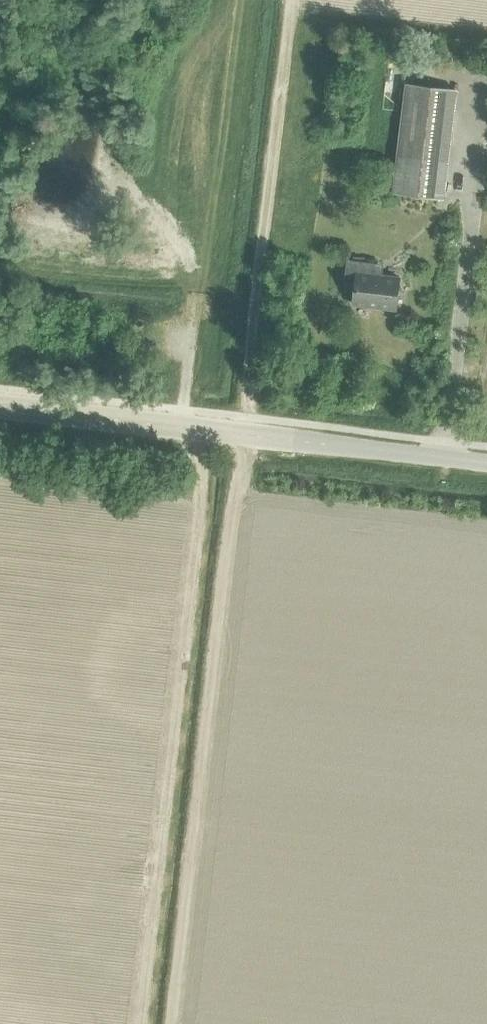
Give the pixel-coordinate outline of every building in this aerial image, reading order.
[(393,191),(443,197),(456,89),(406,83),(393,191)] [(404,293),(399,281),(399,277),(372,274),(374,262),(346,258),(344,277),(356,278),(353,303),(395,309),(397,296),(404,293)]
